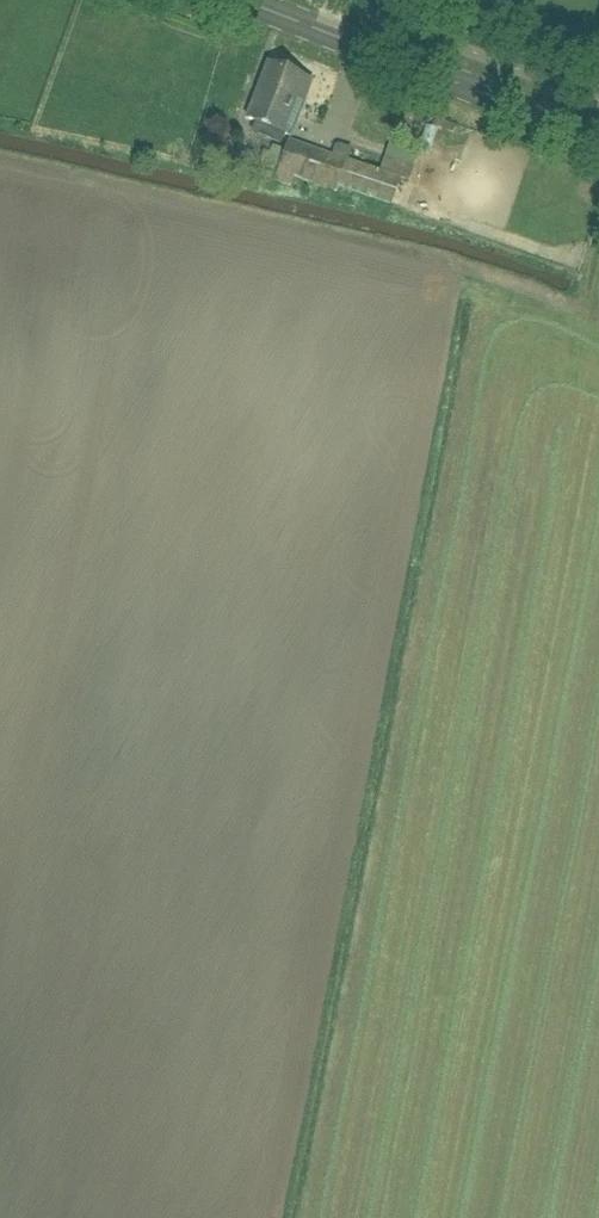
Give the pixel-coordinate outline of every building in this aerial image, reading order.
[(291,138),(305,102),(299,100),(306,81),(269,67),(248,122),(249,122),(250,121),(262,126),(258,135),(270,139),(273,130),(290,137),(291,138)] [(287,142),(273,183),(290,188),(293,179),(303,182),(314,151),(287,142)] [(330,157),(320,188),(337,193),(338,190),(347,163),(330,157)] [(379,173),(401,180),(409,183),(413,170),(383,160),(379,173)] [(379,173),(347,163),(338,190),(392,208),(401,180),(379,173)]
